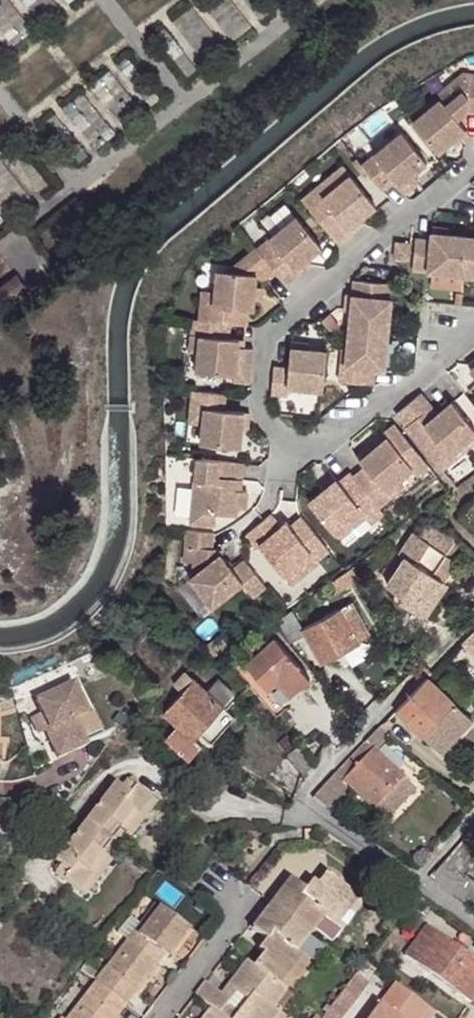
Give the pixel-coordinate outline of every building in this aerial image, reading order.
[(348,34),(355,43),(367,32),(360,24),(348,34)] [(412,123),(438,153),(452,142),(465,131),(456,120),(465,113),(473,113),(473,80),(470,80),(470,75),(463,74),(463,76),(459,79),(471,83),(468,88),(445,106),(440,100),(439,101),(412,123)] [(459,79),(436,97),(439,101),(440,100),(445,106),(468,88),(471,83),(459,79)] [(465,131),(452,142),(456,147),(465,138),(465,131)] [(401,132),(361,165),(381,190),(394,180),(398,186),(411,175),(426,163),(401,132)] [(342,168),(316,189),(324,200),(350,178),(342,168)] [(411,175),(398,186),(405,194),(418,184),(411,175)] [(301,200),(338,244),(352,233),(347,229),(359,219),(373,207),(350,178),(324,200),(316,189),(301,200)] [(363,224),(359,219),(347,229),(352,233),(363,224)] [(275,272),(285,284),(297,274),(294,270),(306,260),(321,248),(297,220),(258,251),(275,272)] [(448,234),(431,233),(431,240),(415,239),(412,270),(463,276),(467,236),(448,234)] [(463,276),(473,277),(473,237),(467,236),(463,276)] [(396,256),(408,257),(410,240),(398,239),(396,256)] [(229,324),(244,326),(246,312),(251,313),(253,300),(254,286),(255,275),(262,283),(275,272),(258,251),(257,250),(243,262),(247,266),(235,275),(229,275),(218,274),(216,292),(216,297),(199,294),(197,321),(229,324)] [(306,260),(294,270),(297,274),(309,264),(306,260)] [(247,266),(243,262),(229,275),(235,275),(247,266)] [(390,283),(353,280),(351,295),(350,311),(348,332),(388,335),(391,298),(388,298),(390,283)] [(261,287),(254,286),(253,300),(260,301),(261,287)] [(197,321),(191,321),(189,337),(198,338),(197,354),(195,373),(233,377),(233,383),(249,384),(252,349),(244,348),(237,348),(237,340),(228,340),(229,324),(197,321)] [(388,335),(348,332),(347,350),(343,383),(374,386),(375,371),(384,373),(388,335)] [(198,338),(189,337),(188,353),(197,354),(198,338)] [(306,349),(290,347),(288,368),(273,366),(270,393),(287,395),(287,388),(322,392),(326,350),(306,349)] [(343,383),(347,350),(342,350),(338,383),(343,383)] [(191,392),(189,410),(204,411),(203,426),(200,444),(239,448),(241,429),(243,413),(224,411),(225,395),(191,392)] [(436,463),(447,454),(450,457),(473,437),(473,428),(453,402),(428,422),(422,415),(433,407),(421,392),(398,411),(398,417),(436,463)] [(204,411),(189,410),(187,425),(203,426),(204,411)] [(250,414),(243,413),(241,429),(250,430),(250,414)] [(411,468),(416,474),(428,465),(394,423),(383,433),(387,438),(372,450),(359,461),(365,467),(353,477),(378,508),(391,498),(384,490),(411,468)] [(355,456),(359,461),(372,450),(368,445),(355,456)] [(241,463),(194,459),(187,524),(211,526),(212,515),(234,516),(235,508),(246,509),(247,490),(239,490),(234,490),(235,481),(240,481),(241,463)] [(353,477),(351,474),(338,486),(335,483),(323,492),(308,505),(333,535),(348,523),(353,529),(366,519),(370,525),(383,514),(378,508),(353,477)] [(319,488),(323,492),(335,483),(332,478),(319,488)] [(245,536),(256,551),(258,548),(284,579),(310,557),(316,563),(329,553),(307,526),(295,536),(288,527),(286,524),(280,527),(271,515),(245,536)] [(300,517),(288,527),(295,536),(307,526),(300,517)] [(446,554),(455,540),(423,518),(399,553),(405,557),(386,584),(401,594),(398,599),(419,613),(442,580),(441,579),(433,573),(446,554)] [(348,523),(333,535),(338,540),(353,529),(348,523)] [(210,534),(181,531),(180,550),(190,551),(188,567),(188,572),(193,572),(195,577),(188,583),(211,609),(240,584),(252,597),(264,587),(244,562),(233,571),(216,551),(208,550),(210,534)] [(455,540),(446,554),(450,556),(459,543),(455,540)] [(190,551),(180,550),(178,566),(188,567),(190,551)] [(446,554),(433,573),(441,579),(455,559),(450,556),(446,554)] [(310,557),(284,579),(291,587),(317,565),(316,563),(310,557)] [(419,613),(426,618),(448,583),(442,580),(419,613)] [(331,592),(335,589),(330,582),(326,585),(331,592)] [(149,609),(162,620),(168,613),(154,602),(149,609)] [(304,634),(320,663),(333,656),(359,641),(370,635),(351,602),(302,629),(293,610),(277,621),(289,642),(304,634)] [(473,663),(473,632),(459,648),(473,663)] [(265,692),(277,707),(311,678),(275,637),(245,663),(268,690),(265,692)] [(365,652),(359,641),(333,656),(338,666),(365,652)] [(233,665),(234,665),(241,659),(234,652),(228,658),(233,665)] [(228,669),(233,665),(228,658),(223,663),(228,669)] [(163,711),(177,724),(166,736),(190,758),(203,743),(195,735),(234,692),(217,678),(207,689),(185,670),(173,683),(182,691),(163,711)] [(427,677),(395,710),(403,717),(422,735),(453,702),(427,677)] [(74,682),(36,700),(49,729),(44,731),(57,759),(87,745),(75,719),(88,713),(74,682)] [(472,720),(453,702),(422,735),(441,753),(472,720)] [(376,753),(390,738),(386,736),(378,729),(367,739),(364,743),(372,750),(373,749),(376,753)] [(364,743),(335,774),(342,781),(351,790),(386,823),(417,791),(376,753),(373,749),(372,750),(364,743)] [(287,757),(302,777),(315,767),(299,747),(287,757)] [(329,780),(313,797),(321,804),(330,811),(349,791),(341,783),(342,781),(335,774),(329,780)] [(127,777),(121,786),(115,782),(85,821),(112,841),(121,829),(134,811),(140,815),(153,797),(127,777)] [(140,815),(134,811),(121,829),(131,837),(158,801),(153,797),(140,815)] [(61,864),(55,873),(80,893),(94,876),(88,872),(102,853),(112,841),(85,821),(55,860),(61,864)] [(315,831),(304,832),(304,842),(315,841),(315,831)] [(430,877),(451,894),(473,865),(473,850),(462,840),(430,877)] [(113,861),(102,853),(88,872),(94,876),(80,893),(85,896),(113,861)] [(291,878),(271,903),(311,934),(316,927),(324,917),(331,921),(354,892),(327,871),(317,883),(310,893),(305,889),(291,878)] [(313,879),(305,889),(310,893),(317,883),(313,879)] [(354,892),(331,921),(336,926),(359,895),(354,892)] [(140,936),(138,935),(160,906),(155,902),(139,923),(129,916),(117,932),(127,940),(134,945),(140,936)] [(263,953),(254,965),(281,986),(304,956),(298,950),(311,934),(271,903),(251,929),(266,940),(271,944),(263,953)] [(127,940),(96,981),(126,1004),(164,955),(168,958),(191,929),(160,906),(138,935),(140,936),(134,945),(127,940)] [(331,921),(324,917),(316,927),(333,940),(341,929),(336,926),(331,921)] [(405,956),(470,1003),(473,998),(473,959),(428,925),(405,956)] [(258,949),(263,953),(271,944),(266,940),(258,949)] [(286,990),(310,960),(304,956),(281,986),(286,990)] [(195,996),(211,1008),(224,1017),(275,1017),(280,1012),(273,1007),(286,990),(281,986),(254,965),(247,960),(227,986),(247,1001),(237,1014),(225,1005),(229,1000),(221,994),(206,983),(195,996)] [(356,973),(341,993),(351,1001),(366,981),(356,973)] [(126,1004),(96,981),(68,1017),(116,1017),(126,1004)] [(427,1006),(395,983),(370,1017),(418,1017),(427,1006)] [(237,1014),(247,1001),(227,986),(221,994),(229,1000),(225,1005),(237,1014)] [(292,995),(286,990),(273,1007),(280,1012),(292,995)] [(341,993),(323,1017),(338,1017),(351,1001),(341,993)] [(418,1017),(432,1017),(436,1013),(427,1006),(418,1017)] [(211,1008),(203,1017),(224,1017),(211,1008)]
